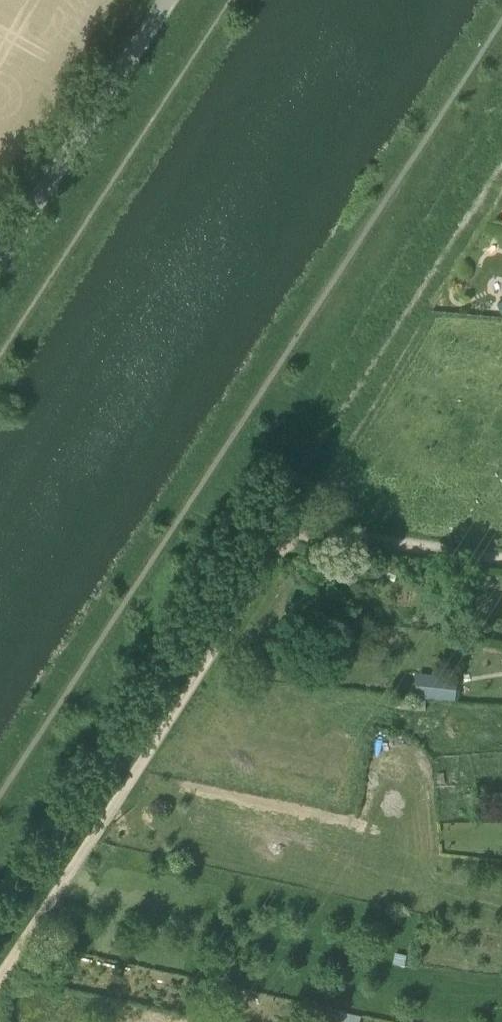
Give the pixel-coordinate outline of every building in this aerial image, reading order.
[(458,694),(459,672),(418,671),(418,693),(458,694)]
